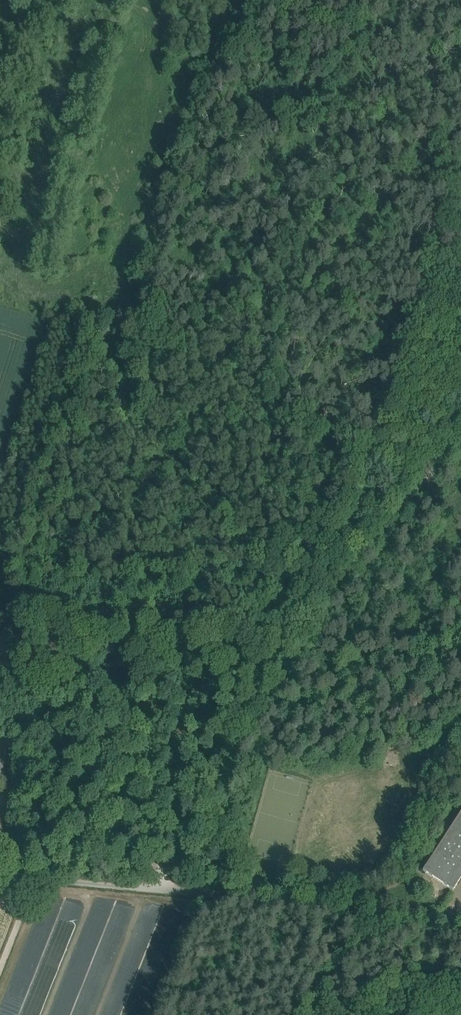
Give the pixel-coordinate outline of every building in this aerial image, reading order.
[(423,873),(452,891),(460,877),(460,815),(423,873)]
